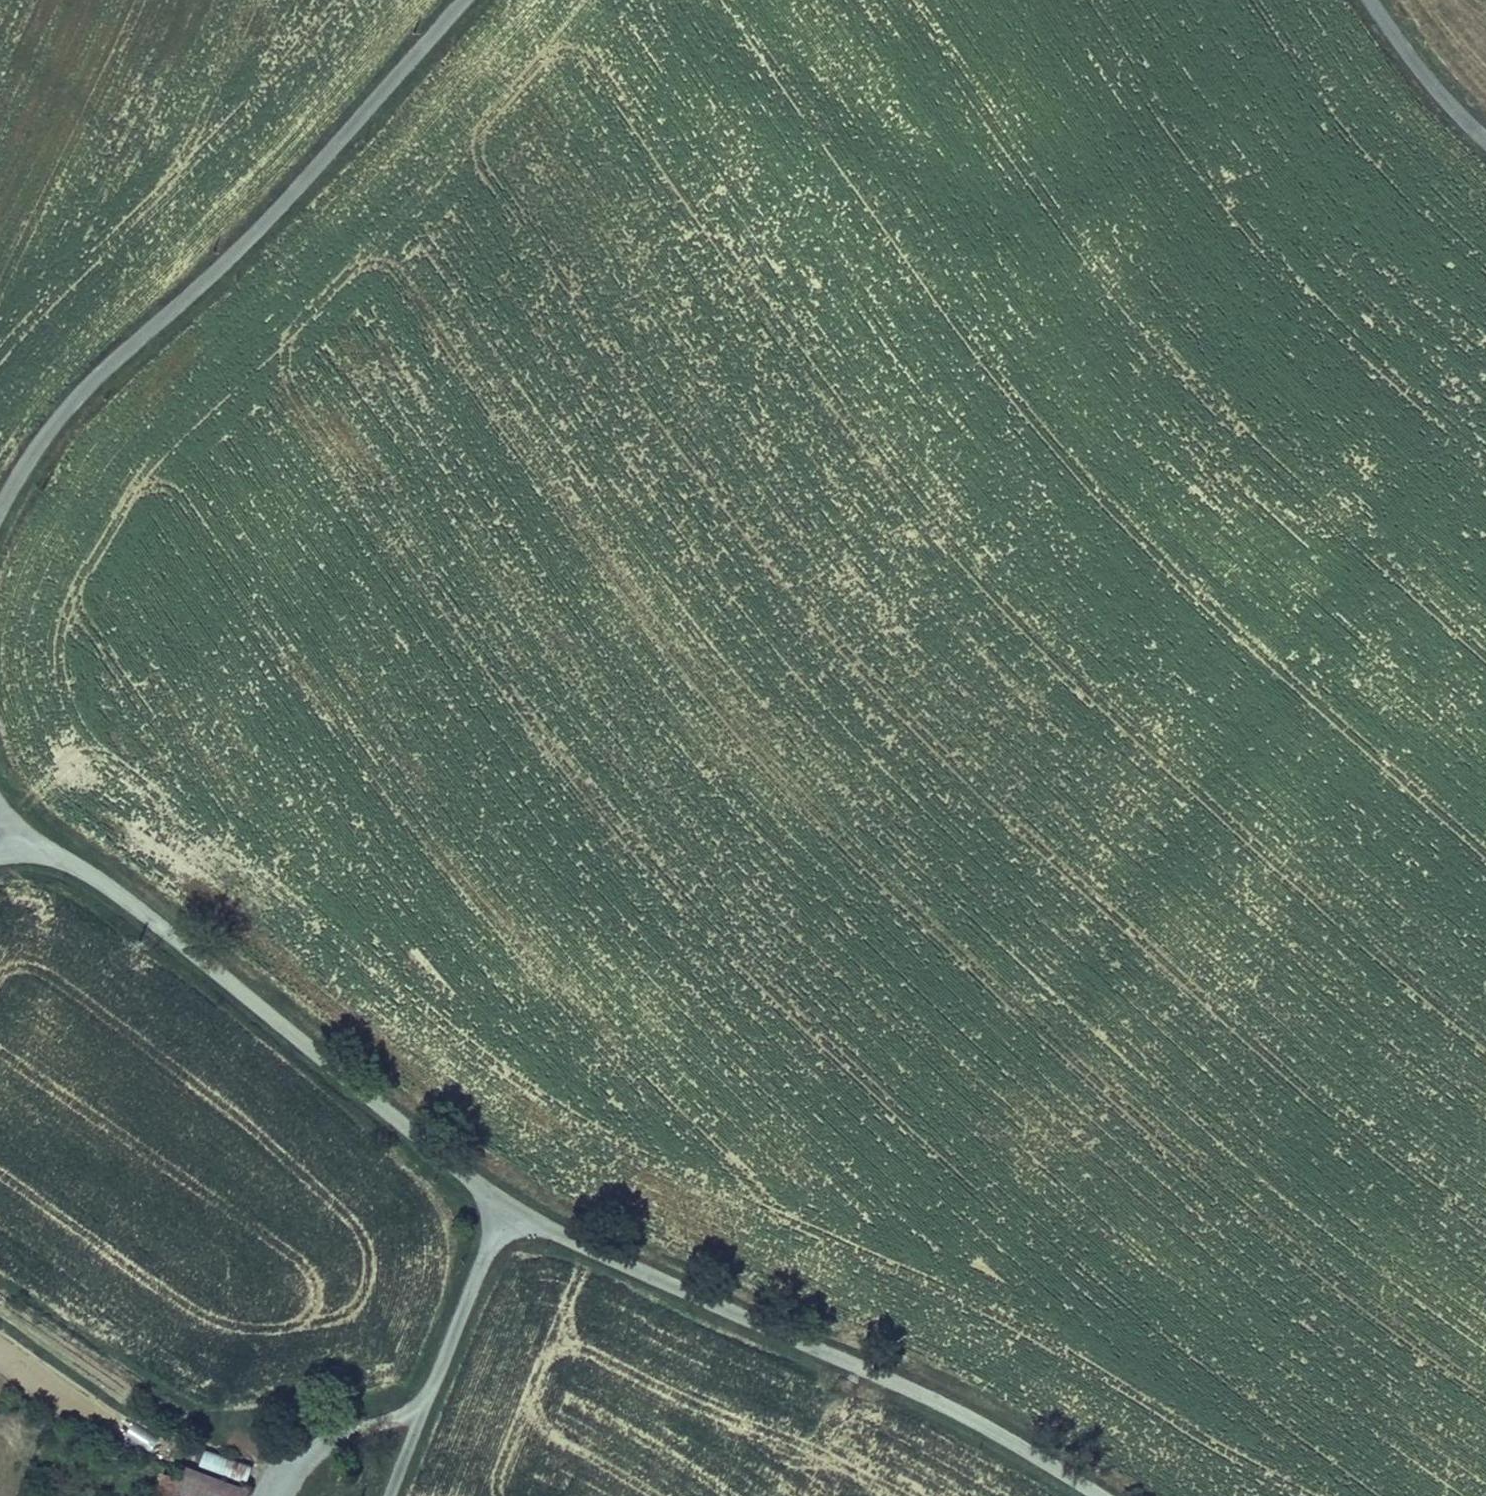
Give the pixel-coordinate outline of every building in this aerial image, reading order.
[(248,1480),(253,1464),(204,1449),(198,1465),(248,1480)] [(175,1495),(246,1495),(247,1491),(186,1468),(185,1469),(175,1495)]
